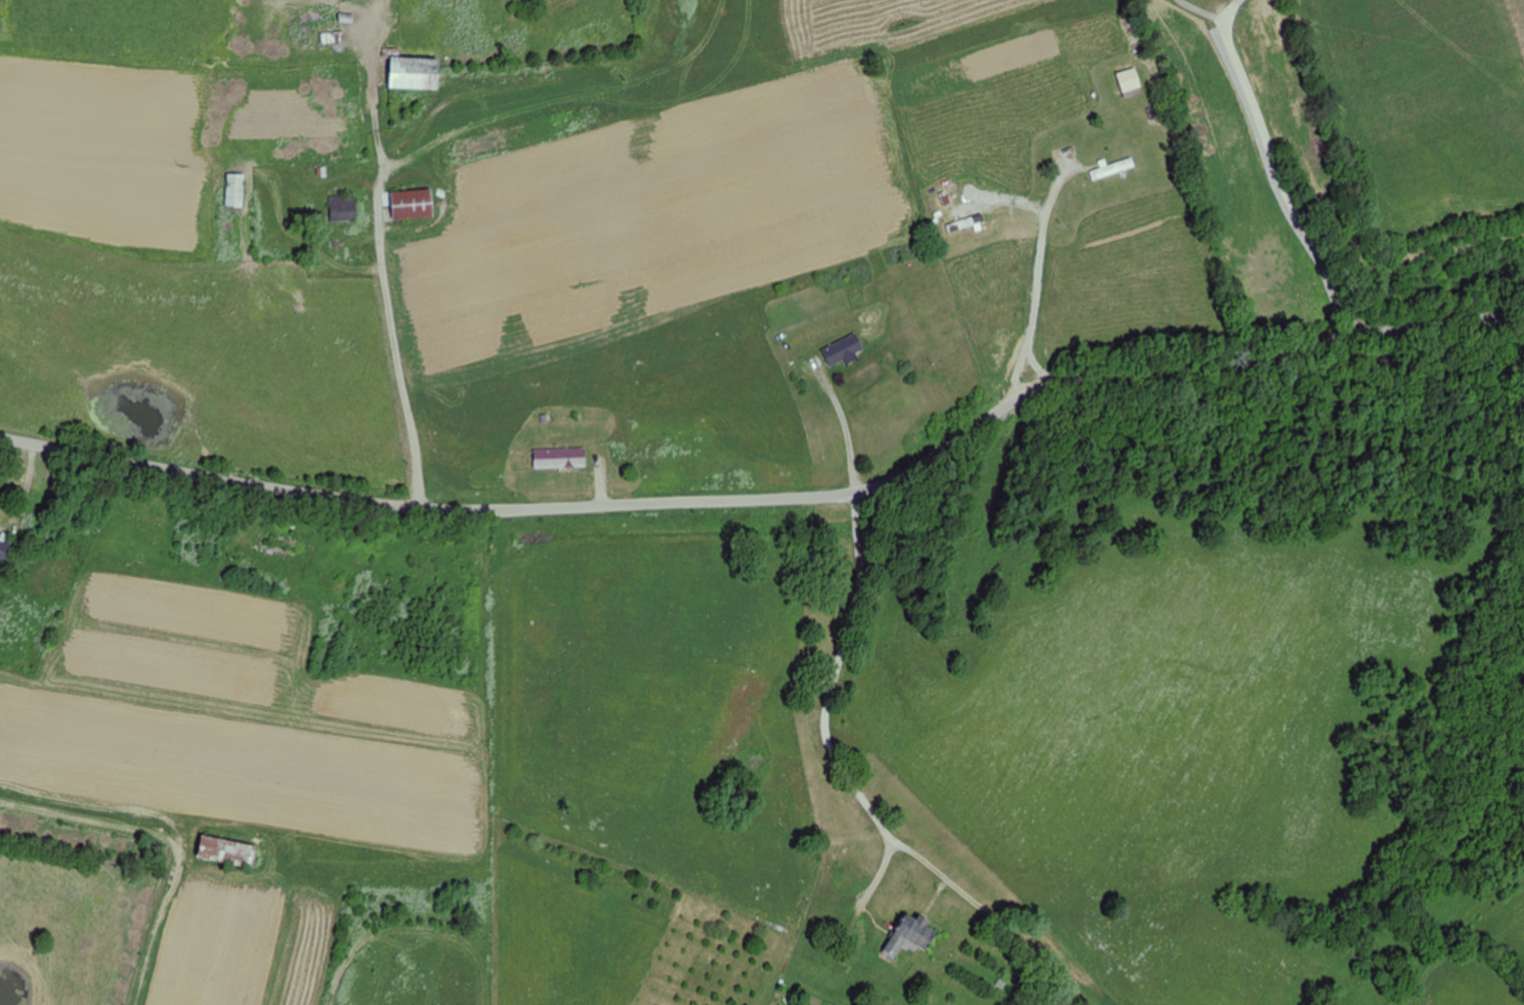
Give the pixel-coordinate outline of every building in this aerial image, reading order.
[(294,45),(335,43),(334,34),(322,35),(321,18),(293,20),(294,45)] [(389,88),(438,91),(439,56),(402,54),(403,46),(385,45),(384,58),(391,58),(389,88)] [(1136,168),(1133,157),(1100,168),(1101,169),(1091,172),(1094,182),(1136,168)] [(245,175),(227,175),(227,209),(245,209),(245,175)] [(434,218),(432,190),(391,192),(392,221),(434,218)] [(356,196),(331,196),(331,222),(356,222),(356,196)] [(985,222),(983,215),(949,225),(951,232),(985,222)] [(866,353),(856,333),(823,350),(832,369),(866,353)] [(535,450),(535,468),(586,468),(586,450),(535,450)] [(0,534),(0,559),(9,539),(0,534)] [(254,868),(258,845),(201,835),(197,858),(254,868)] [(938,929),(905,912),(884,954),(896,960),(906,941),(927,951),(938,929)]
